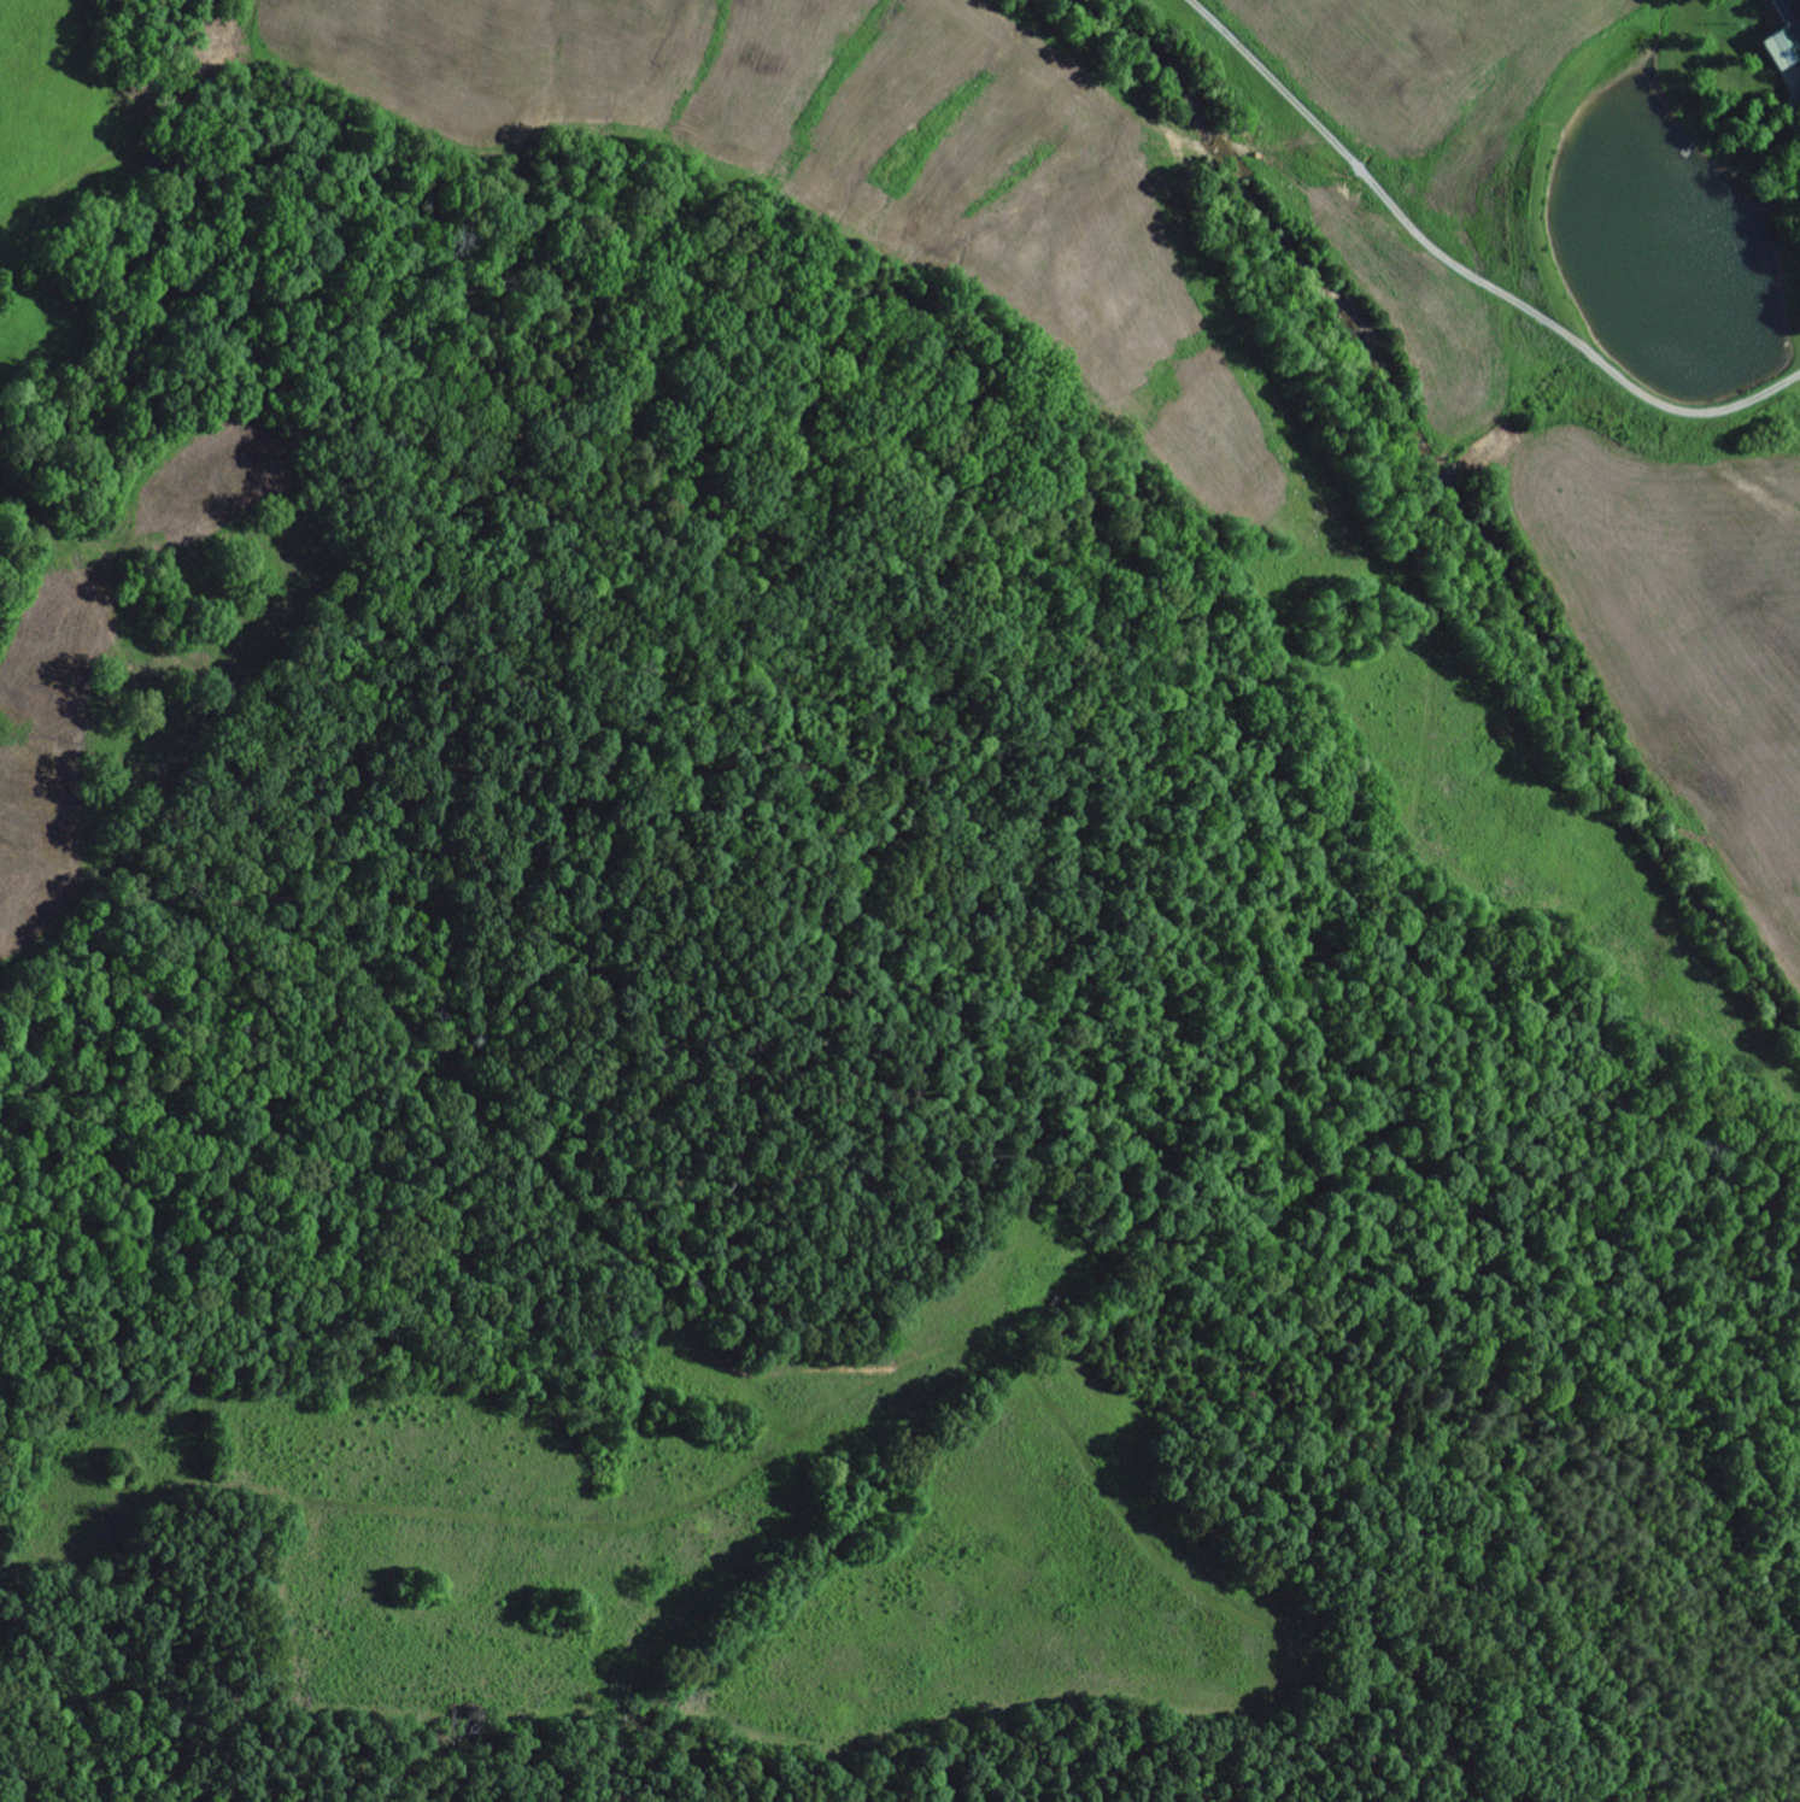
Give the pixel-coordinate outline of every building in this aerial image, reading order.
[(1787,24),(1799,47),(1799,58),(1773,74),(1755,43),(1787,24)]
